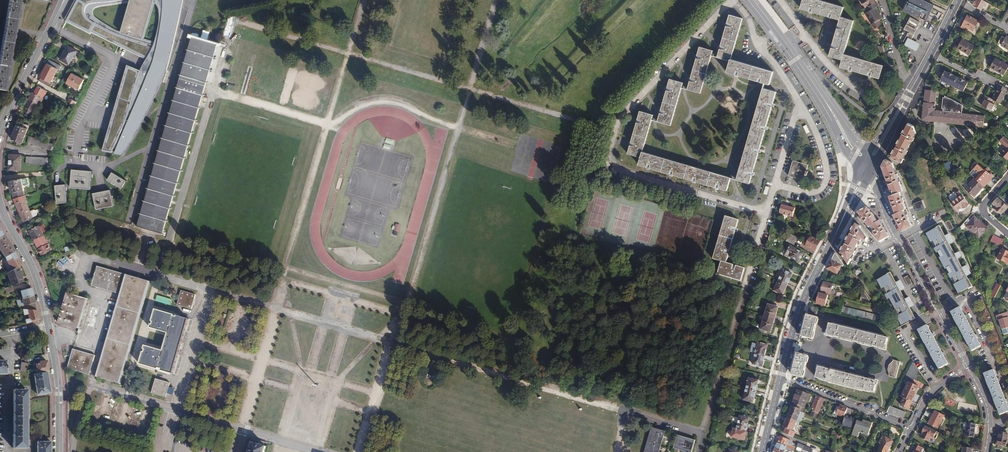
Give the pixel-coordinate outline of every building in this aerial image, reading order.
[(0,53),(0,90),(4,91),(6,78),(10,55),(15,31),(19,8),(20,0),(9,0),(0,53)] [(131,225),(132,221),(172,85),(186,35),(219,44),(228,14),(268,6),(349,30),(358,0),(75,0),(56,36),(99,59),(49,165),(53,205),(126,223),(131,225)] [(849,69),(852,70),(869,75),(872,76),(880,78),(884,65),(844,54),(854,21),(841,17),(844,7),(820,0),(804,0),(801,8),(809,11),(812,12),(829,16),(831,17),(832,17),(840,20),(839,25),(838,27),(838,28),(833,45),(833,46),(832,48),(830,56),(843,60),(841,67),(849,69)] [(865,8),(867,7),(875,3),(874,0),(861,0),(865,8)] [(933,5),(923,0),(911,0),(910,2),(929,12),(933,5)] [(878,21),(882,19),(878,12),(876,8),(879,6),(877,2),(875,3),(867,7),(869,11),(866,13),(875,29),(881,25),(878,21)] [(918,18),(921,11),(909,6),(906,12),(918,18)] [(743,18),(730,14),(727,25),(720,49),(718,57),(730,61),(727,71),(737,74),(762,81),(770,84),(773,71),(731,59),(743,18)] [(978,21),(968,16),(962,27),(967,30),(968,28),(973,30),(978,21)] [(909,44),(911,39),(920,23),(911,17),(904,29),(905,30),(903,33),(907,36),(904,41),(906,43),(909,44)] [(1006,36),(1005,38),(1002,36),(998,43),(1000,44),(999,45),(1007,49),(1007,37),(1006,36)] [(199,107),(217,45),(193,37),(178,87),(139,223),(138,226),(143,227),(157,232),(163,233),(199,107)] [(975,46),(962,39),(957,48),(970,55),(975,46)] [(68,46),(60,60),(69,65),(77,51),(68,46)] [(713,50),(700,47),(697,57),(690,81),(688,89),(701,92),(713,50)] [(1004,75),(1007,68),(1007,65),(995,58),(990,67),(1004,75)] [(60,70),(62,66),(50,60),(48,64),(40,77),(41,77),(39,81),(50,87),(52,84),(51,83),(58,69),(60,70)] [(963,91),(968,83),(964,81),(964,80),(960,78),(959,79),(953,75),(953,74),(948,72),(948,73),(944,71),(940,79),(963,91)] [(80,90),(85,80),(72,74),(67,84),(80,90)] [(683,82),(670,79),(667,90),(660,112),(658,121),(671,125),(683,82)] [(1005,92),(1007,89),(999,85),(997,88),(998,89),(992,100),(1000,104),(1006,93),(1005,92)] [(33,92),(29,99),(38,104),(41,106),(45,98),(44,98),(48,91),(39,86),(35,93),(33,92)] [(776,91),(764,87),(737,179),(750,183),(752,174),(759,150),(766,128),(769,117),(772,107),(772,105),(776,91)] [(923,104),(935,106),(937,91),(925,90),(923,104)] [(990,103),(992,100),(985,96),(984,99),(985,100),(983,102),(982,106),(991,111),(995,105),(990,103)] [(935,106),(923,104),(923,112),(922,121),(983,129),(984,116),(962,114),(962,106),(945,97),(945,99),(943,99),(942,110),(943,110),(943,111),(935,111),(935,106)] [(38,104),(29,99),(23,111),(32,116),(38,104)] [(653,115),(640,111),(637,122),(631,144),(628,153),(641,157),(639,164),(650,167),(672,174),(696,181),(718,188),(727,190),(731,177),(643,152),(653,115)] [(914,126),(908,123),(897,145),(891,156),(902,162),(904,159),(903,158),(917,132),(914,126)] [(17,125),(15,131),(26,135),(28,128),(17,125)] [(26,135),(15,131),(12,139),(16,141),(15,143),(21,145),(21,143),(23,143),(26,135)] [(28,142),(52,151),(55,145),(30,136),(28,142)] [(1007,159),(1007,139),(1004,136),(1000,141),(1006,147),(1000,153),(1007,160),(1007,159)] [(21,170),(22,155),(10,155),(9,170),(21,170)] [(26,164),(49,165),(48,158),(27,157),(26,164)] [(893,163),(885,159),(882,165),(892,192),(892,194),(889,195),(896,212),(894,214),(902,230),(912,225),(908,218),(909,218),(907,214),(906,215),(903,209),(906,208),(904,202),(905,201),(903,198),(902,198),(900,192),(903,190),(898,177),(899,176),(898,173),(897,173),(893,163)] [(808,165),(793,160),(789,176),(804,180),(808,165)] [(984,186),(986,184),(984,182),(985,181),(988,182),(993,176),(985,169),(984,170),(977,164),(969,173),(974,178),(984,186)] [(984,186),(974,178),(965,188),(974,196),(984,186)] [(13,193),(14,199),(25,196),(24,191),(22,179),(10,181),(12,193),(13,193)] [(968,204),(962,195),(952,202),(958,211),(960,211),(962,210),(963,209),(962,208),(962,207),(963,208),(968,204)] [(13,199),(20,213),(29,209),(25,199),(26,199),(25,196),(14,199),(13,199)] [(995,208),(998,211),(1003,214),(1007,208),(1007,206),(997,197),(992,203),(995,206),(994,207),(995,208)] [(925,209),(922,201),(914,203),(917,212),(925,209)] [(795,208),(782,205),(779,214),(792,217),(795,208)] [(879,242),(889,237),(880,221),(878,221),(868,207),(864,209),(862,210),(857,213),(862,219),(861,220),(864,223),(865,223),(869,228),(871,227),(874,232),(873,233),(875,236),(876,236),(879,242)] [(29,209),(20,213),(24,222),(33,217),(29,209)] [(739,220),(726,216),(713,259),(722,261),(718,274),(741,281),(745,268),(735,265),(727,263),(729,253),(736,230),(739,220)] [(971,221),(968,219),(959,229),(962,231),(966,227),(979,238),(987,229),(974,218),(971,221)] [(848,239),(840,253),(848,264),(851,260),(850,259),(853,255),(854,255),(856,252),(855,251),(860,241),(861,242),(862,240),(866,242),(868,239),(860,228),(861,226),(856,224),(848,239)] [(34,240),(44,235),(39,225),(29,231),(34,240)] [(945,239),(939,227),(926,234),(958,296),(972,288),(968,279),(972,277),(970,272),(967,267),(962,269),(958,261),(961,260),(960,258),(958,255),(955,257),(949,247),(953,245),(951,240),(949,237),(945,239)] [(0,237),(0,251),(4,257),(14,252),(8,243),(3,234),(0,237)] [(798,238),(790,234),(786,241),(794,245),(798,238)] [(51,250),(44,235),(34,240),(42,255),(51,250)] [(1003,240),(994,235),(990,241),(1000,246),(1003,240)] [(815,251),(820,241),(811,236),(806,246),(815,251)] [(793,253),(790,257),(798,262),(804,253),(795,248),(791,246),(788,250),(793,253)] [(1002,249),(998,258),(1007,263),(1007,252),(1002,249)] [(14,252),(4,257),(11,270),(18,267),(21,265),(18,259),(14,252)] [(830,262),(827,269),(837,274),(841,266),(838,264),(841,260),(835,252),(830,262)] [(98,377),(119,383),(149,281),(97,266),(92,286),(122,294),(98,377)] [(18,267),(11,270),(6,273),(11,286),(23,282),(21,274),(18,267)] [(783,270),(778,280),(788,284),(792,274),(783,270)] [(896,284),(890,274),(877,281),(902,326),(915,319),(910,310),(914,308),(912,304),(910,300),(906,302),(901,293),(905,291),(902,286),(900,282),(896,284)] [(788,284),(778,280),(774,291),(783,295),(788,284)] [(821,292),(833,295),(834,291),(832,290),(833,284),(824,281),(821,292)] [(991,296),(994,298),(1000,286),(997,284),(991,296)] [(32,293),(30,288),(20,291),(22,299),(32,296),(32,293)] [(192,309),(196,295),(181,291),(177,305),(192,309)] [(58,323),(78,329),(87,299),(67,293),(58,323)] [(828,295),(819,293),(817,304),(825,306),(828,295)] [(868,298),(865,294),(861,293),(860,301),(866,303),(868,298)] [(32,296),(22,299),(16,300),(19,310),(22,310),(36,310),(35,305),(32,296)] [(764,317),(774,320),(778,307),(768,304),(764,317)] [(821,308),(810,306),(808,312),(819,315),(821,308)] [(879,323),(880,316),(841,306),(840,313),(879,323)] [(972,351),(980,346),(976,338),(965,317),(960,308),(951,313),(972,351)] [(189,319),(156,309),(151,327),(170,333),(165,350),(146,345),(141,363),(174,373),(189,319)] [(38,317),(36,310),(22,310),(24,315),(28,314),(29,319),(24,320),(25,321),(18,323),(19,326),(39,320),(38,317)] [(1007,313),(996,316),(997,321),(999,320),(1003,335),(1007,334),(1007,331),(1007,329),(1007,328),(1007,318),(1007,313)] [(818,318),(807,315),(804,327),(802,337),(813,340),(815,330),(818,318)] [(771,333),(774,320),(764,317),(760,329),(771,333)] [(830,323),(827,335),(839,338),(855,342),(877,347),(885,349),(888,338),(830,323)] [(927,325),(918,330),(939,369),(948,364),(944,356),(934,337),(927,325)] [(755,353),(765,356),(768,345),(758,342),(755,353)] [(67,368),(89,375),(95,356),(73,349),(67,368)] [(762,367),(765,356),(755,353),(752,364),(762,367)] [(794,366),(792,375),(803,378),(805,368),(809,356),(797,353),(794,366)] [(35,364),(37,373),(47,372),(48,372),(46,360),(39,362),(39,361),(33,362),(33,364),(35,364)] [(900,362),(893,360),(892,362),(889,366),(888,369),(889,374),(889,377),(896,378),(900,362)] [(875,392),(877,381),(868,379),(849,374),(831,370),(819,367),(816,378),(875,392)] [(1007,411),(1007,408),(1005,400),(998,382),(994,371),(984,374),(1000,415),(1007,411)] [(37,395),(50,393),(48,381),(47,372),(37,373),(34,374),(37,395)] [(746,389),(756,391),(759,380),(749,378),(746,389)] [(166,397),(170,383),(156,379),(152,393),(166,397)] [(904,398),(912,402),(919,387),(912,384),(908,382),(901,397),(904,398)] [(753,403),(756,391),(746,389),(743,400),(753,403)] [(26,390),(13,390),(13,447),(25,448),(26,432),(26,412),(26,399),(26,390)] [(797,390),(792,403),(793,403),(804,408),(809,395),(797,390)] [(824,399),(816,396),(811,408),(813,409),(812,411),(818,413),(824,399)] [(909,409),(912,402),(904,398),(901,405),(909,409)] [(804,413),(806,409),(804,408),(793,403),(787,418),(797,422),(801,412),(804,413)] [(844,406),(840,405),(836,415),(844,418),(847,408),(844,406)] [(887,412),(903,418),(906,412),(890,406),(887,412)] [(847,408),(844,418),(843,426),(852,428),(854,418),(849,417),(851,409),(847,408)] [(945,416),(935,411),(929,423),(938,428),(945,416)] [(737,425),(747,427),(749,418),(739,416),(737,425)] [(797,422),(787,418),(783,427),(793,431),(797,422)] [(863,423),(857,421),(852,434),(858,436),(859,432),(868,435),(872,424),(864,421),(863,423)] [(974,438),(976,424),(967,423),(966,430),(965,437),(974,438)] [(746,431),(747,427),(737,425),(736,429),(733,428),(731,437),(744,440),(747,432),(746,431)] [(935,431),(927,427),(921,438),(929,442),(935,431)] [(664,431),(653,428),(646,451),(658,451),(659,447),(663,433),(664,431)] [(1000,433),(997,444),(1006,446),(1007,433),(1007,428),(1000,433)] [(695,441),(677,436),(674,447),(690,451),(692,451),(695,441)] [(785,446),(788,439),(780,436),(777,443),(785,446)] [(893,441),(885,437),(877,451),(887,451),(893,441)] [(50,442),(37,442),(37,451),(50,451),(50,450),(50,442)] [(266,447),(252,443),(250,451),(265,451),(266,447)] [(785,451),(787,451),(788,449),(794,451),(795,447),(792,446),(788,444),(787,447),(785,446),(777,443),(776,445),(773,444),(773,446),(775,447),(785,451)]
